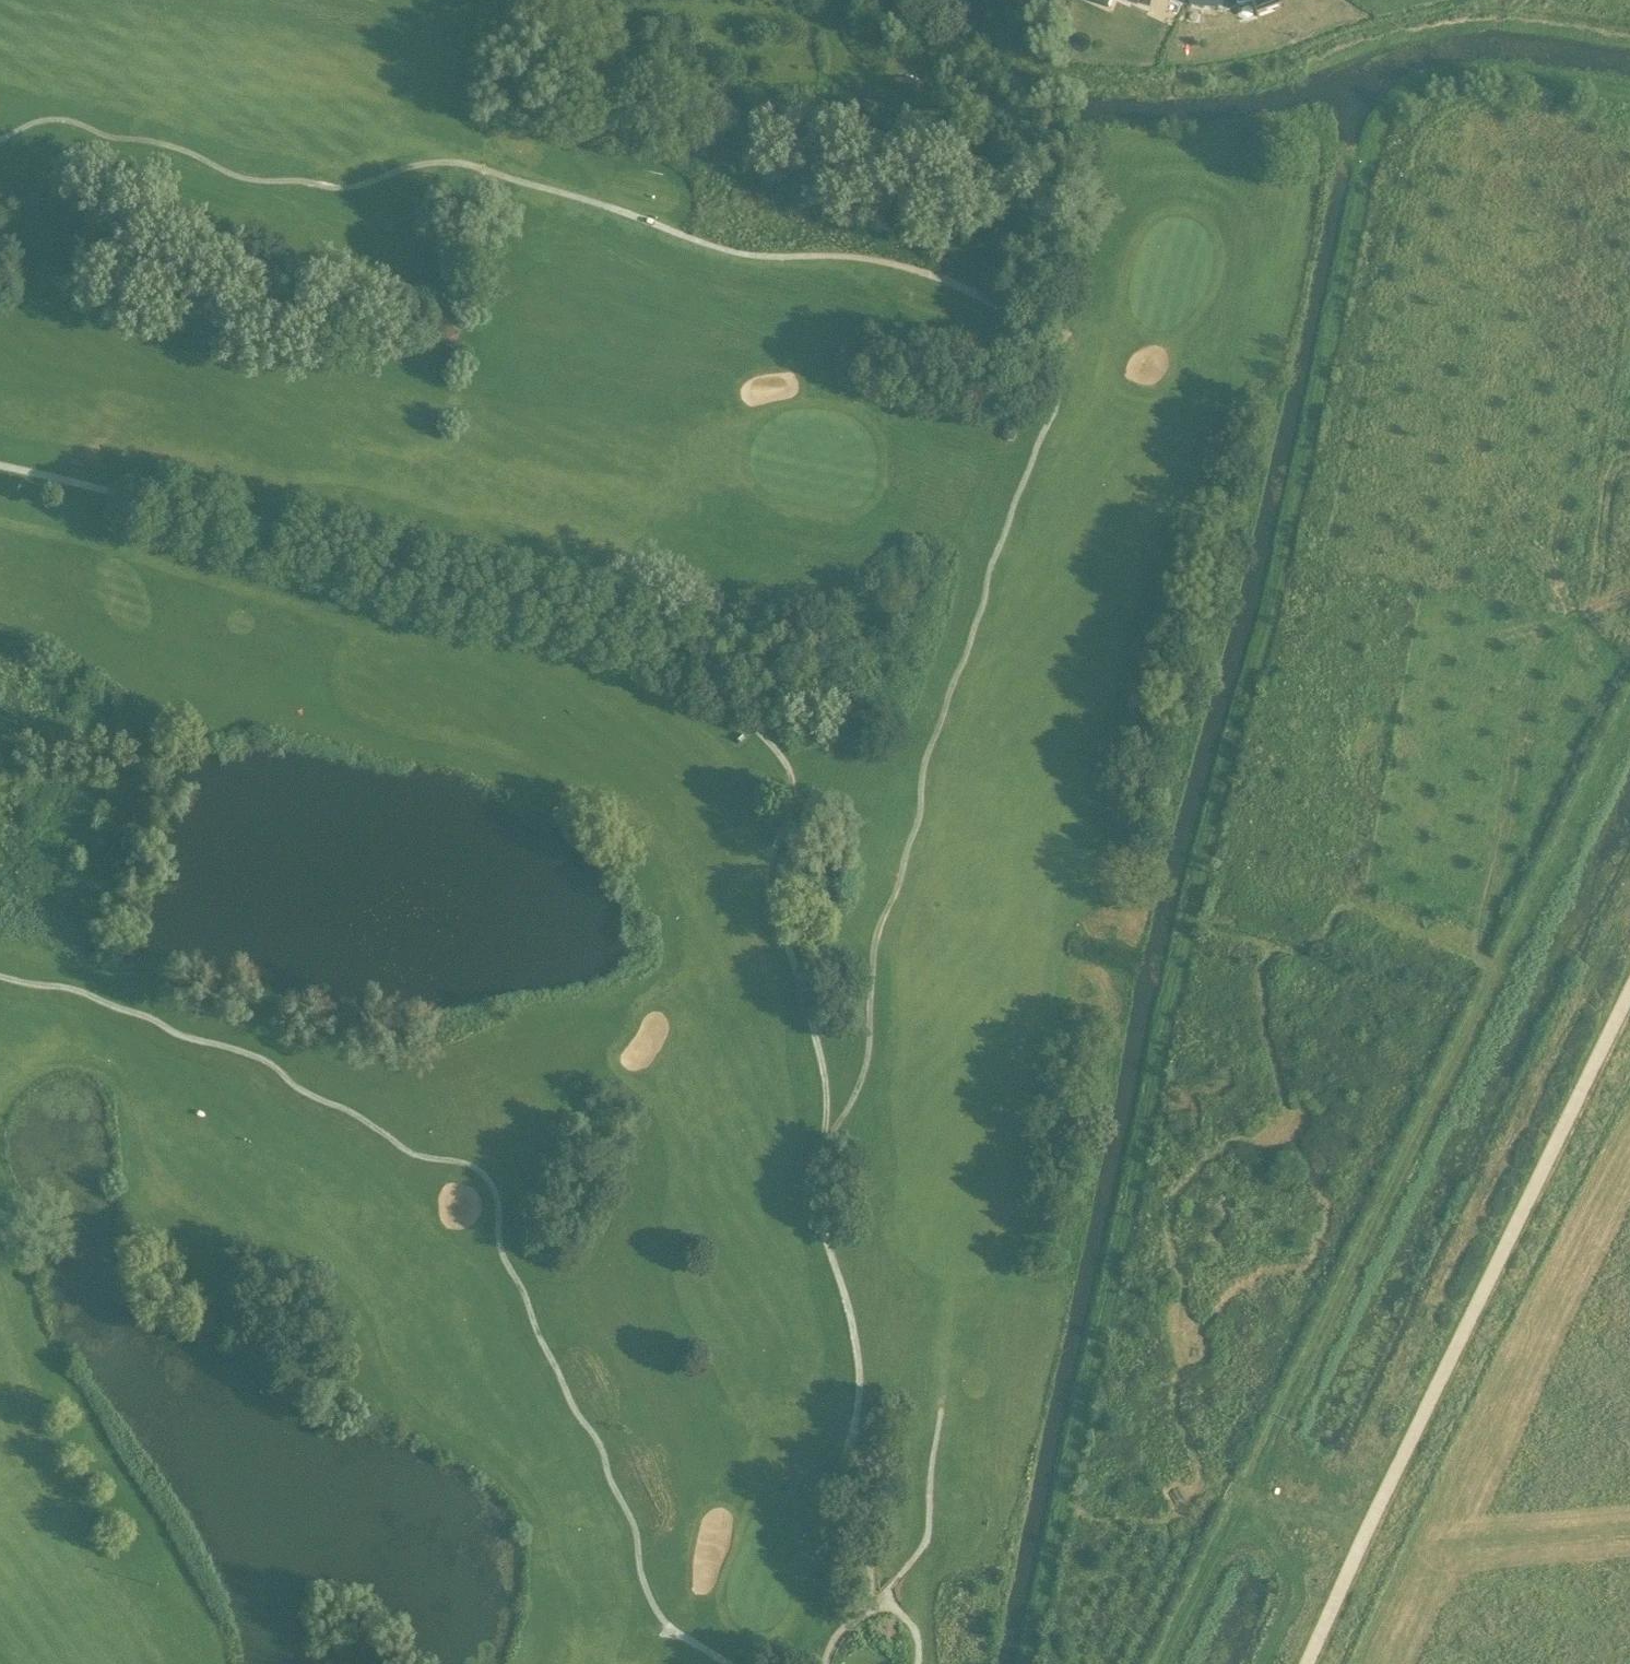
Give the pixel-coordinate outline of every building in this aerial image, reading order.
[(1238,6),(1252,3),(1257,17),(1282,8),(1279,0),(1237,0),(1238,6)]
